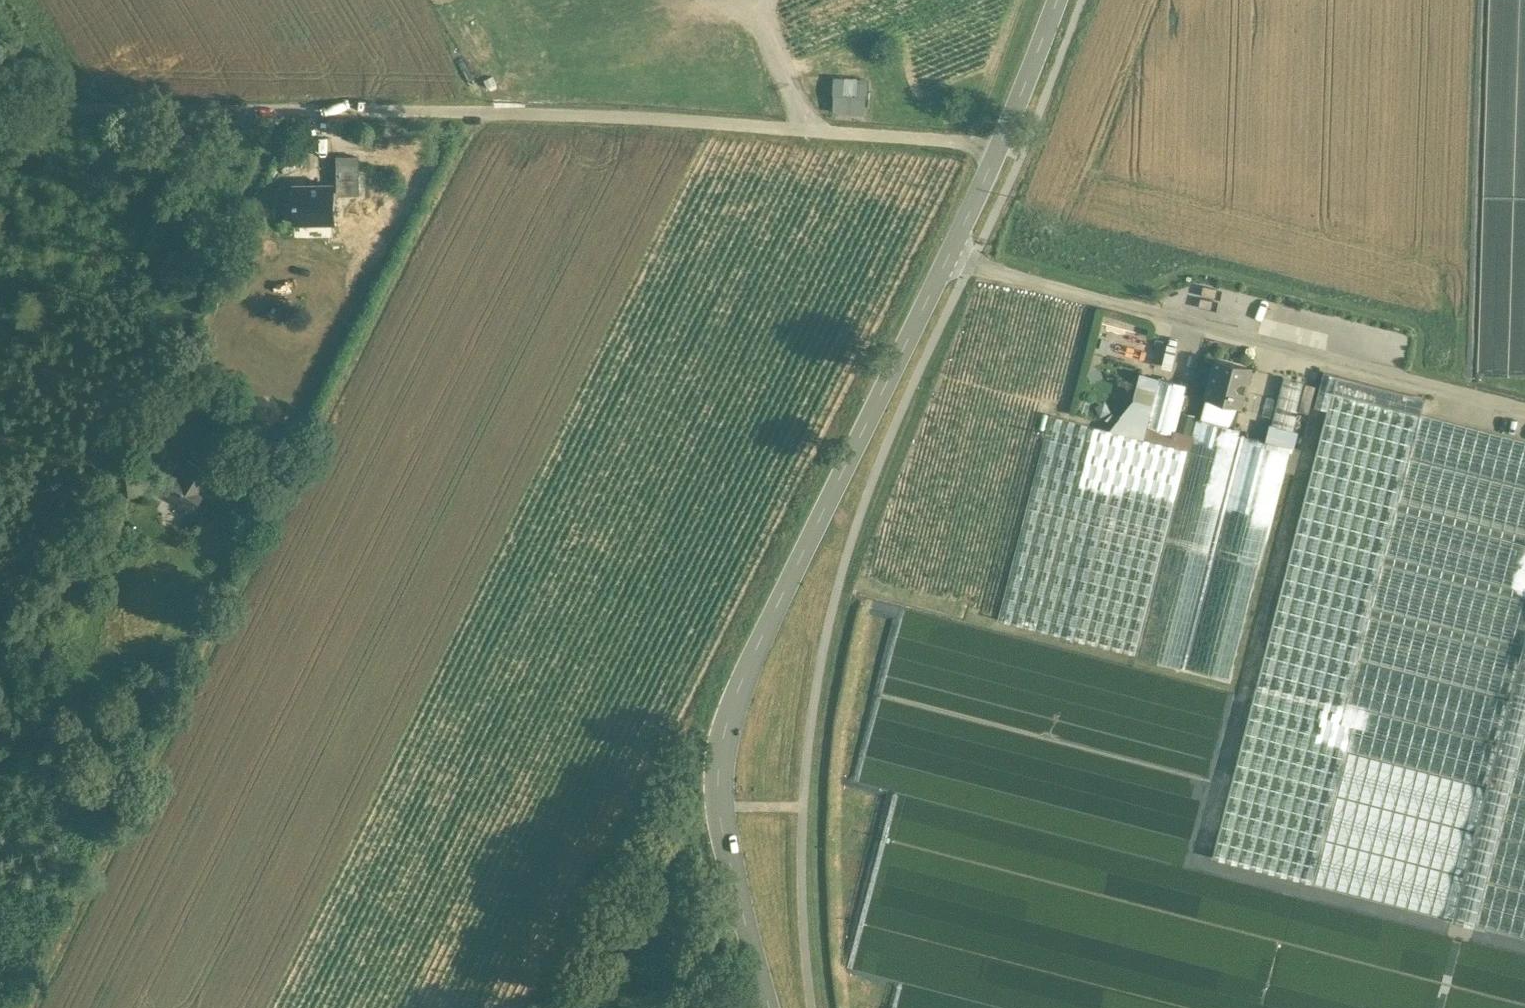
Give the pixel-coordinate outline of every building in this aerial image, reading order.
[(866,81),(834,79),(832,111),(864,113),(866,81)] [(358,189),(358,157),(337,157),(338,190),(358,189)] [(332,185),(294,185),(295,221),(309,220),(310,236),(334,236),(332,185)] [(1250,367),(1216,358),(1206,397),(1240,406),(1250,367)] [(1425,398),(1323,371),(1314,406),(1326,409),(1331,390),(1420,413),(1425,398)] [(1305,382),(1283,376),(1267,440),(1288,445),(1298,409),(1305,382)] [(1188,385),(1159,377),(1146,427),(1175,434),(1181,411),(1188,385)] [(1305,382),(1298,409),(1308,412),(1315,385),(1305,382)] [(1420,413),(1331,390),(1326,409),(1212,856),(1312,882),(1346,750),(1357,706),(1346,703),(1357,659),(1369,614),(1520,653),(1522,645),(1371,606),(1382,562),(1384,554),(1396,509),(1398,501),(1409,457),(1420,413)] [(155,412),(160,414),(174,420),(200,446),(212,434),(182,404),(163,395),(155,412)] [(1240,406),(1206,397),(1200,418),(1234,427),(1240,406)] [(1188,438),(1194,415),(1181,411),(1175,434),(1188,438)] [(1420,413),(1409,457),(1524,487),(1524,440),(1420,413)] [(1125,433),(1050,414),(998,619),(1072,637),(1125,433)] [(1200,418),(1196,417),(1136,653),(1135,656),(1179,667),(1179,665),(1229,678),(1289,446),(1288,445),(1267,440),(1239,433),(1240,429),(1234,427),(1200,418)] [(1188,449),(1125,433),(1072,637),(1136,653),(1188,449)] [(1299,448),(1291,446),(1285,469),(1293,471),(1299,448)] [(194,509),(204,492),(216,474),(189,457),(167,493),(194,509)] [(1409,457),(1398,501),(1524,534),(1524,487),(1409,457)] [(1396,509),(1384,554),(1524,590),(1524,543),(1396,509)] [(1382,562),(1371,606),(1522,645),(1524,633),(1524,598),(1382,562)] [(1520,653),(1369,614),(1357,659),(1508,698),(1520,654),(1520,653)] [(1452,919),(1475,925),(1524,728),(1524,655),(1520,654),(1508,698),(1486,785),(1452,919)] [(1508,698),(1357,659),(1346,703),(1357,706),(1346,750),(1486,785),(1508,698)] [(1475,925),(1524,938),(1524,728),(1475,925)] [(1486,785),(1346,750),(1312,882),(1312,883),(1452,919),(1486,785)]
